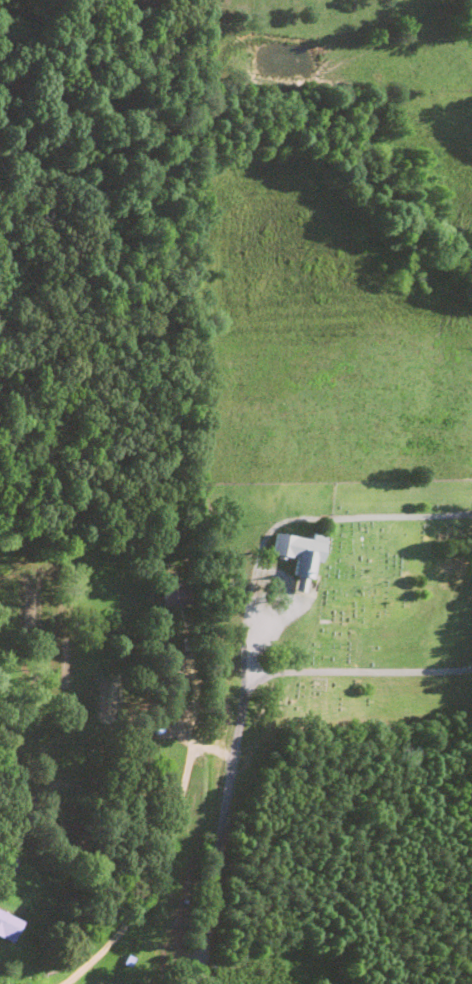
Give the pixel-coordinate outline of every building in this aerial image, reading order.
[(275,534),(272,555),(298,559),(293,591),(312,594),(319,552),(327,553),(329,535),(315,533),(314,540),(275,534)] [(0,911),(0,936),(15,944),(25,923),(0,911)]
